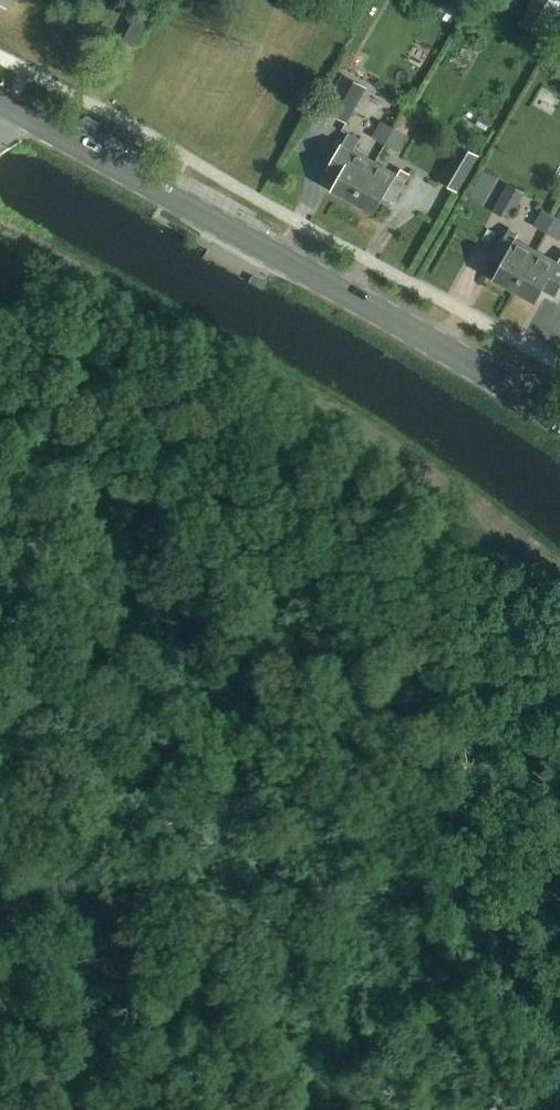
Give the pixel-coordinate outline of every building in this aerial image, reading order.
[(520,19),(547,35),(559,12),(559,0),(531,0),(520,19)] [(134,47),(147,23),(136,18),(123,41),(134,47)] [(321,110),(345,123),(365,88),(341,74),(321,110)] [(391,129),(383,145),(396,152),(413,121),(400,114),(391,129)] [(97,132),(101,126),(86,118),(83,124),(97,132)] [(383,145),(391,129),(379,123),(371,138),(383,145)] [(331,190),(353,202),(374,163),(353,151),(358,141),(347,135),(327,170),(339,177),(331,190)] [(458,193),(478,159),(459,148),(439,182),(458,193)] [(374,163),(353,202),(374,214),(383,198),(392,203),(404,181),(406,182),(410,175),(401,170),(397,177),(395,176),(396,174),(374,163)] [(484,202),(497,174),(483,167),(470,195),(484,202)] [(509,220),(524,193),(508,184),(493,211),(509,220)] [(546,233),(554,218),(543,212),(535,227),(546,233)] [(546,233),(559,240),(559,238),(559,221),(554,218),(546,233)] [(514,291),(536,252),(514,240),(518,234),(508,229),(492,258),(502,263),(493,279),(514,291)] [(557,263),(536,252),(514,291),(535,303),(543,289),(555,296),(559,287),(559,257),(557,263)] [(264,288),(267,282),(253,274),(249,280),(264,288)]
